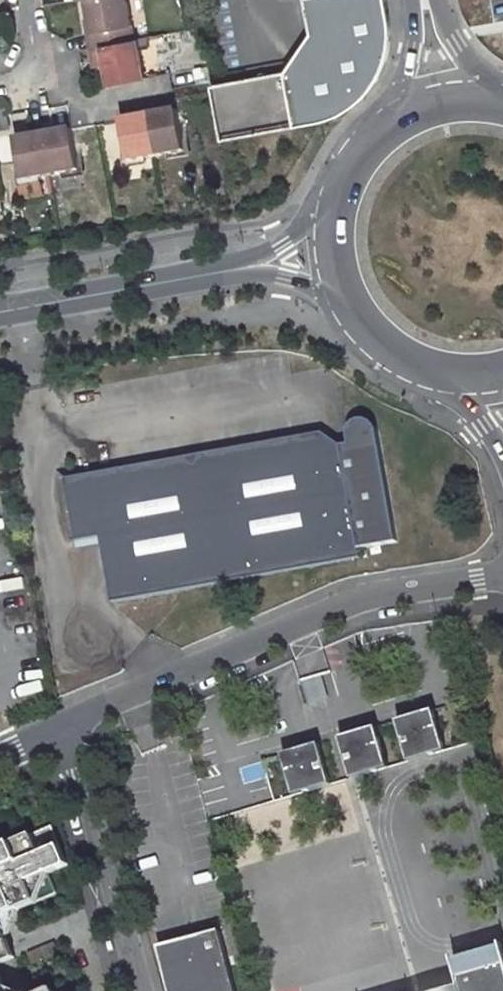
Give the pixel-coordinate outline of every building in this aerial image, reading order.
[(89,25),(84,26),(87,43),(131,34),(126,0),(85,0),(89,25)] [(204,86),(214,141),(314,123),(330,117),(347,107),(355,100),(362,92),(368,85),(373,76),(379,58),(382,40),(382,25),(377,0),(296,0),(302,35),(277,73),(204,86)] [(131,34),(87,43),(89,56),(100,54),(102,62),(105,80),(141,74),(134,34),(131,34)] [(100,54),(89,56),(90,63),(102,62),(100,54)] [(176,104),(147,109),(155,152),(184,145),(176,104)] [(147,109),(121,114),(129,157),(155,152),(147,109)] [(71,124),(43,129),(50,170),(78,165),(71,124)] [(43,129),(15,134),(22,176),(50,170),(43,129)] [(349,444),(340,445),(323,433),(66,479),(77,541),(101,537),(103,546),(112,603),(361,558),(360,548),(397,542),(377,430),(376,427),(373,423),(367,419),(360,419),(356,420),(351,424),(348,430),(348,435),(349,444)] [(101,537),(77,541),(77,552),(103,546),(101,537)] [(319,675),(300,682),(307,704),(327,698),(319,675)] [(439,711),(402,721),(414,763),(451,752),(439,711)] [(382,727),(345,737),(356,779),(394,768),(382,727)] [(324,743),(287,753),(299,794),(336,784),(324,743)] [(228,784),(202,792),(210,817),(271,798),(261,764),(225,775),(228,784)] [(58,891),(49,871),(66,863),(51,826),(0,848),(0,916),(58,891)] [(9,938),(0,916),(0,941),(9,938)] [(159,943),(171,990),(237,990),(221,928),(159,943)] [(455,963),(460,979),(502,967),(502,950),(455,963)] [(460,979),(462,988),(463,990),(502,990),(502,967),(460,979)]
